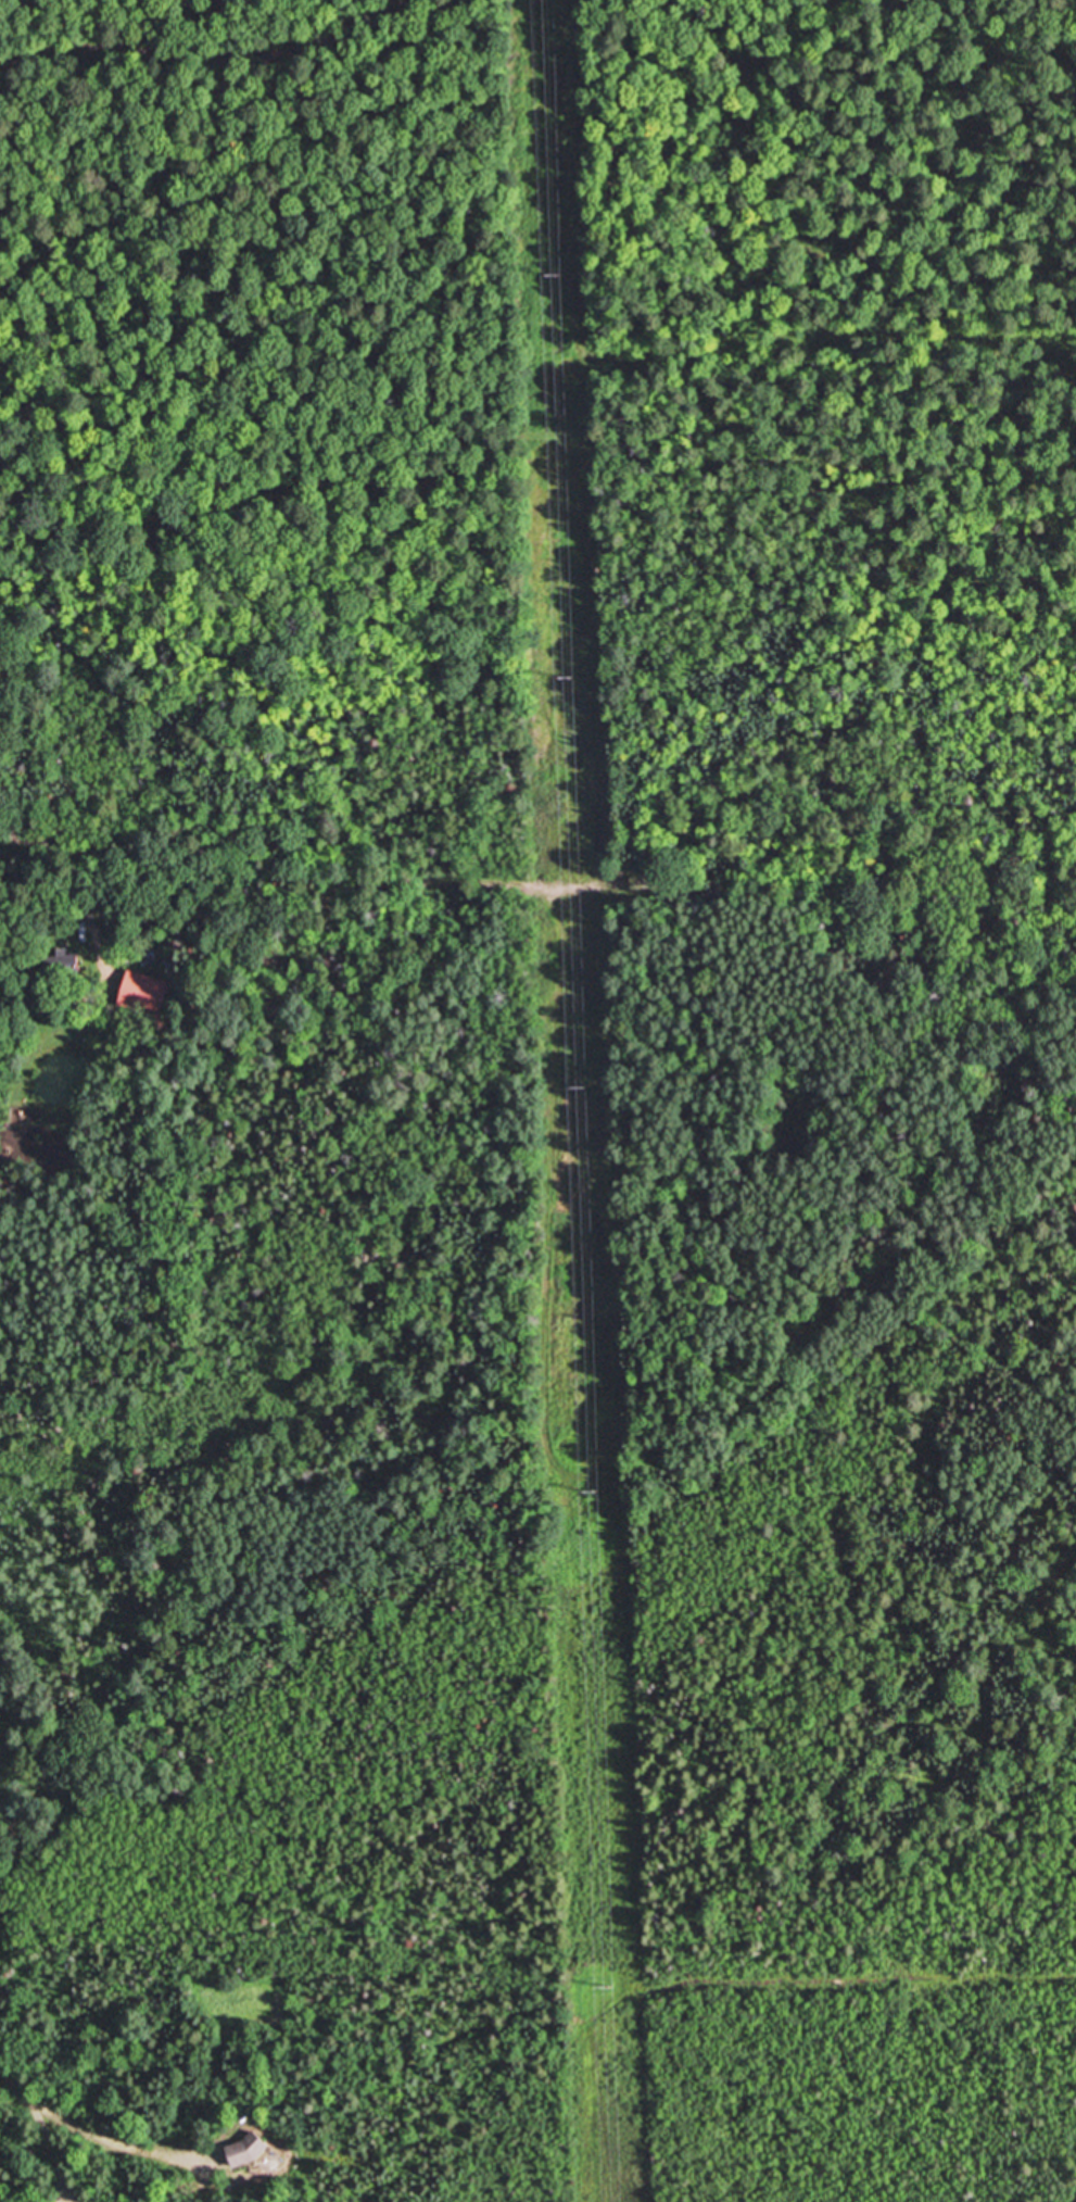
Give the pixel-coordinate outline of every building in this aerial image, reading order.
[(171,981),(128,972),(121,1007),(164,1016),(171,981)] [(229,2146),(236,2167),(272,2156),(265,2135),(229,2146)]
